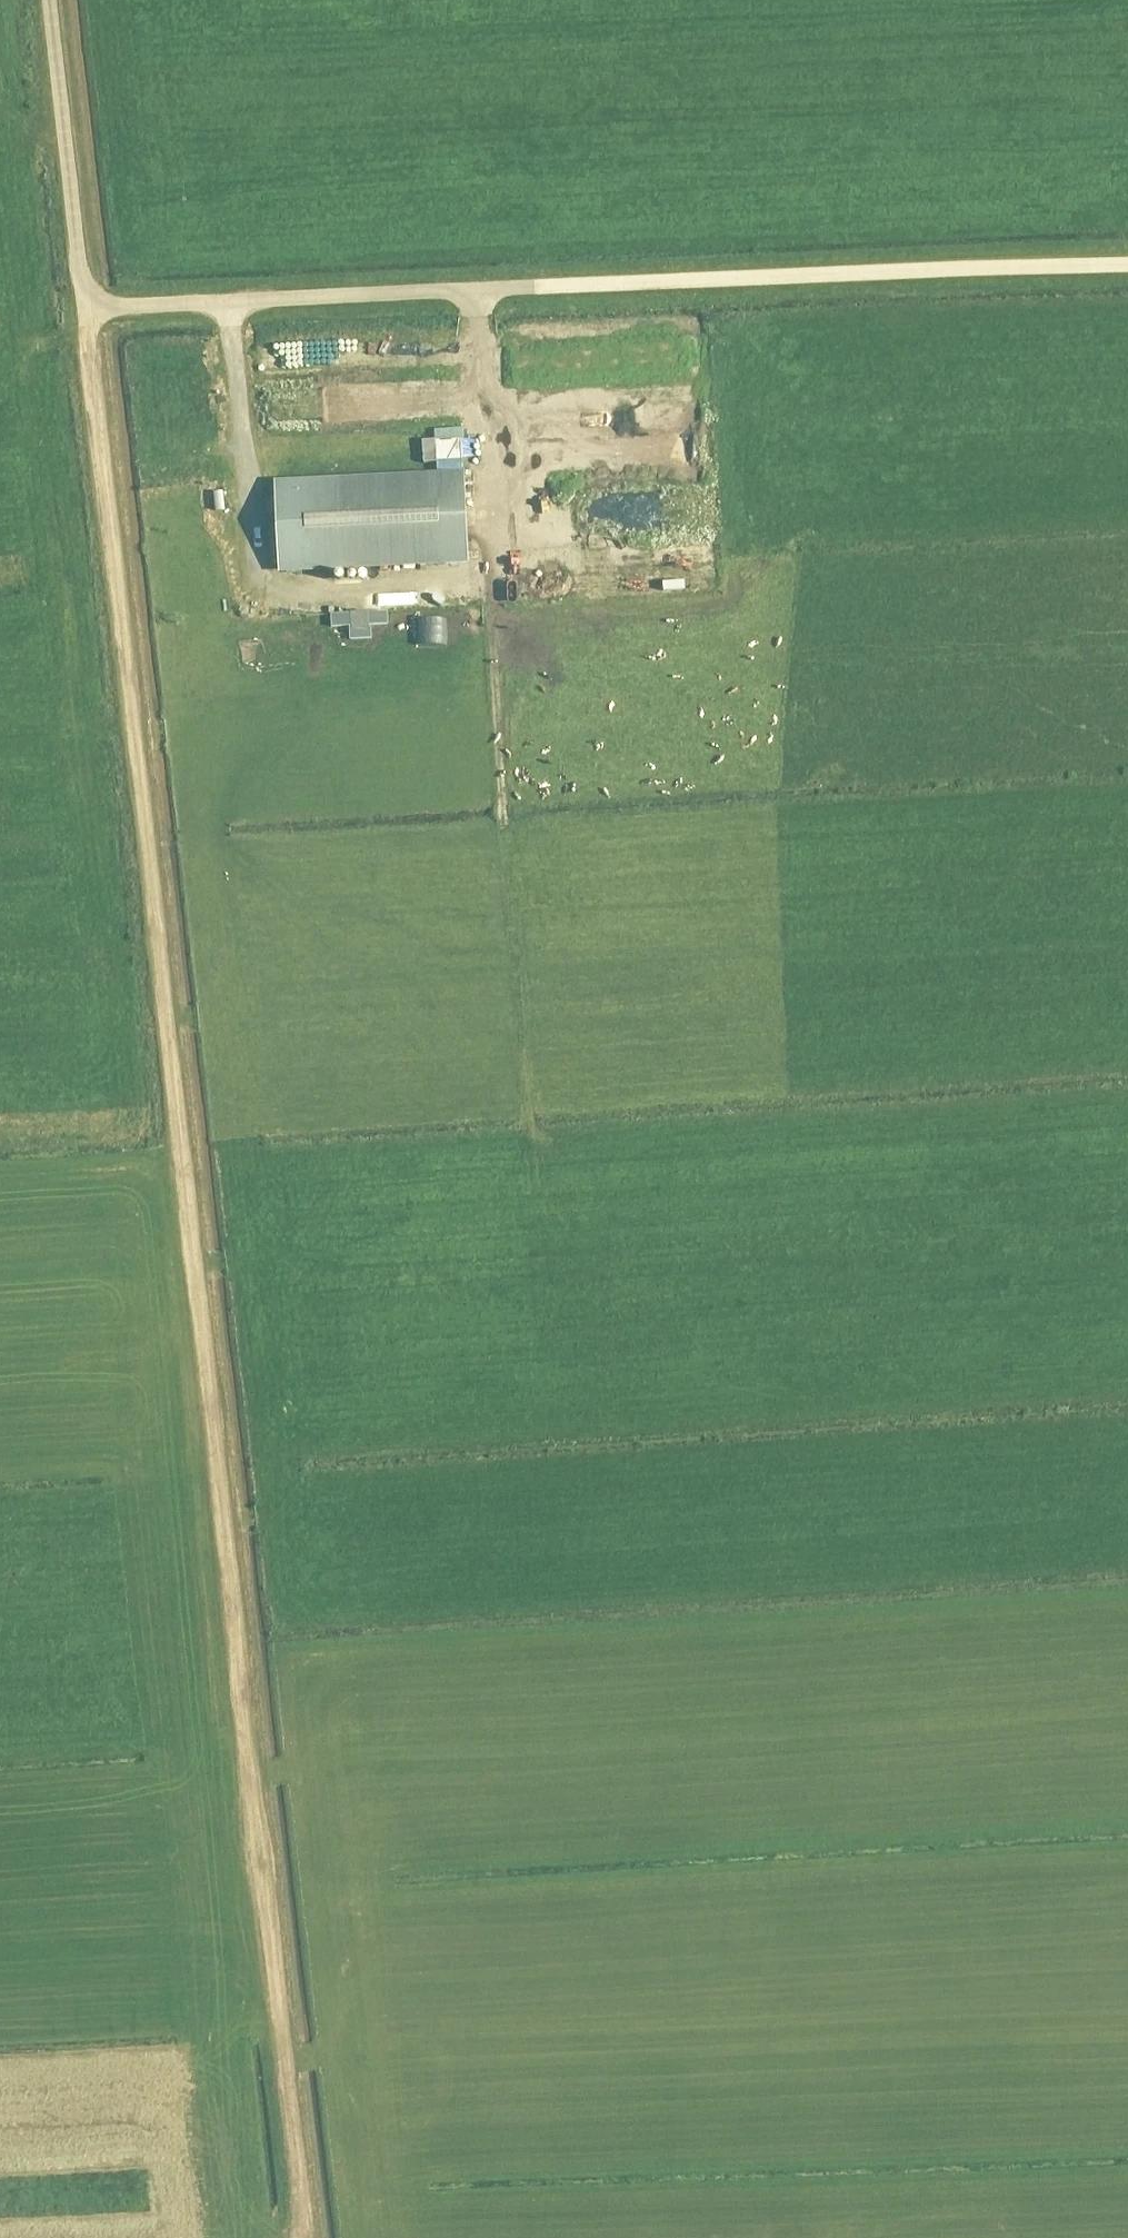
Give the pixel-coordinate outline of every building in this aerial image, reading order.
[(278,570),(466,561),(462,479),(274,488),(278,570)]
